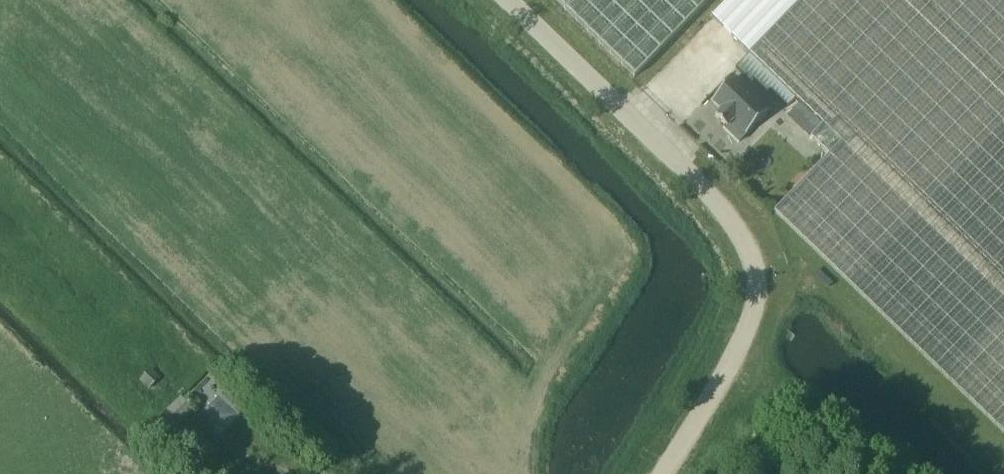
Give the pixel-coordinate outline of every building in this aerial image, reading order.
[(566,10),(635,76),(709,0),(556,0),(566,10)] [(712,17),(749,53),(764,67),(778,81),(823,124),(810,137),(829,155),(774,211),(1003,434),(1003,0),(729,0),(712,17)] [(769,111),(734,78),(712,101),(721,110),(715,116),(725,126),(723,128),(738,143),(769,111)] [(151,368),(139,380),(148,388),(160,377),(151,368)] [(180,396),(166,409),(179,424),(193,411),(180,396)]
